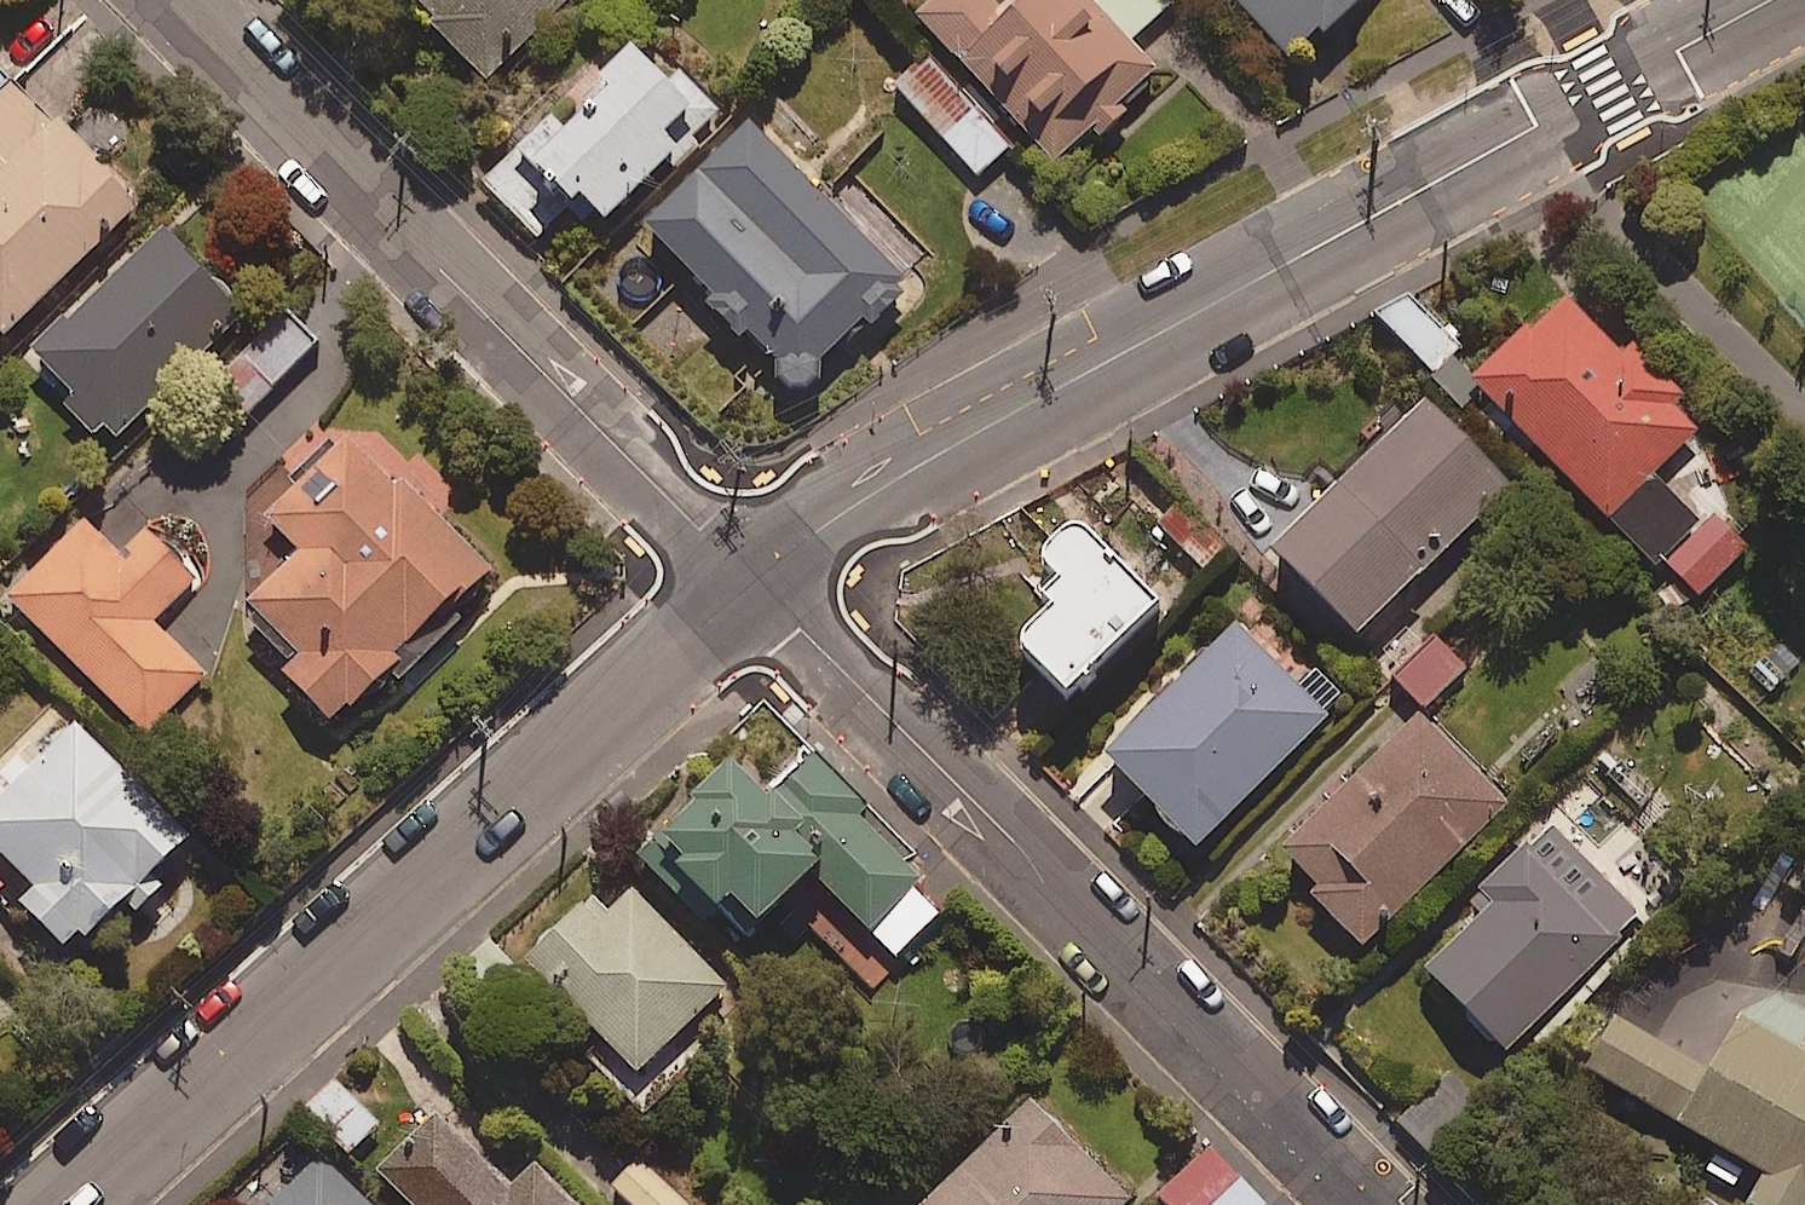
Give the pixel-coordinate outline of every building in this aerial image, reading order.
[(490,80),(570,0),(410,0),(490,80)] [(920,18),(939,39),(891,84),(981,180),(1029,136),(1057,167),(1157,75),(1129,44),(1177,0),(939,0),(920,18)] [(1300,69),(1374,0),(1235,0),(1300,69)] [(669,84),(638,52),(564,124),(557,116),(486,185),(537,238),(581,196),(609,225),(683,153),(669,139),(692,117),(705,130),(721,115),(680,73),(669,84)] [(20,83),(0,62),(0,102),(20,83)] [(2,335),(137,205),(20,83),(0,102),(0,333),(2,335)] [(805,396),(825,378),(817,369),(869,322),(876,330),(919,291),(762,122),(649,228),(805,396)] [(165,234),(38,357),(57,376),(76,396),(63,408),(96,441),(108,429),(117,438),(244,315),(165,234)] [(1627,332),(1615,344),(1569,297),(1479,384),(1660,570),(1703,529),(1653,478),(1701,432),(1678,409),(1690,397),(1627,332)] [(1388,327),(1436,374),(1462,347),(1414,300),(1388,327)] [(214,387),(247,420),(315,349),(282,317),(214,387)] [(1279,556),(1363,640),(1514,489),(1429,405),(1279,556)] [(287,678),(337,728),(397,670),(407,680),(467,621),(456,610),(493,574),(437,517),(461,494),(419,451),(409,460),(385,435),(311,426),(273,464),(295,487),(265,516),(304,556),(251,607),(304,662),(287,678)] [(1750,551),(1719,519),(1671,567),(1703,599),(1750,551)] [(121,559),(85,524),(10,602),(149,735),(205,677),(152,626),(198,579),(148,531),(121,559)] [(1034,660),(1074,700),(1163,610),(1089,537),(1074,537),(1062,545),(1057,569),(1070,582),(1051,601),(1058,608),(1033,634),(1028,647),(1034,660)] [(1108,760),(1202,851),(1329,721),(1326,717),(1345,698),(1319,673),(1300,692),(1236,630),(1108,760)] [(1470,674),(1437,640),(1395,681),(1428,715),(1470,674)] [(1422,719),(1279,863),(1367,949),(1509,806),(1422,719)] [(81,964),(130,916),(138,924),(169,894),(155,880),(193,843),(80,728),(48,759),(36,747),(0,782),(0,802),(3,805),(0,808),(0,853),(38,892),(24,906),(81,964)] [(897,960),(945,915),(857,821),(868,811),(820,759),(771,805),(738,771),(644,859),(709,929),(726,914),(753,942),(820,878),(897,960)] [(1646,920),(1552,826),(1471,906),(1486,921),(1431,976),(1509,1055),(1646,920)] [(609,911),(597,899),(513,984),(649,1118),(729,1036),(707,1014),(731,990),(630,890),(609,911)] [(896,973),(845,919),(822,940),(873,995),(896,973)] [(1590,1072),(1771,1179),(1756,1204),(1804,1204),(1804,1014),(1764,990),(1714,1076),(1621,1021),(1590,1072)] [(383,1127),(334,1078),(301,1111),(350,1160),(383,1127)] [(1403,1122),(1435,1157),(1478,1118),(1447,1083),(1403,1122)] [(1033,1107),(937,1204),(1131,1204),(1033,1107)] [(441,1114),(381,1173),(413,1204),(574,1204),(539,1169),(517,1191),(441,1114)] [(1212,1151),(1161,1199),(1166,1204),(1263,1204),(1212,1151)] [(639,1162),(613,1191),(629,1204),(687,1204),(639,1162)] [(318,1164),(280,1204),(362,1204),(318,1164)]
